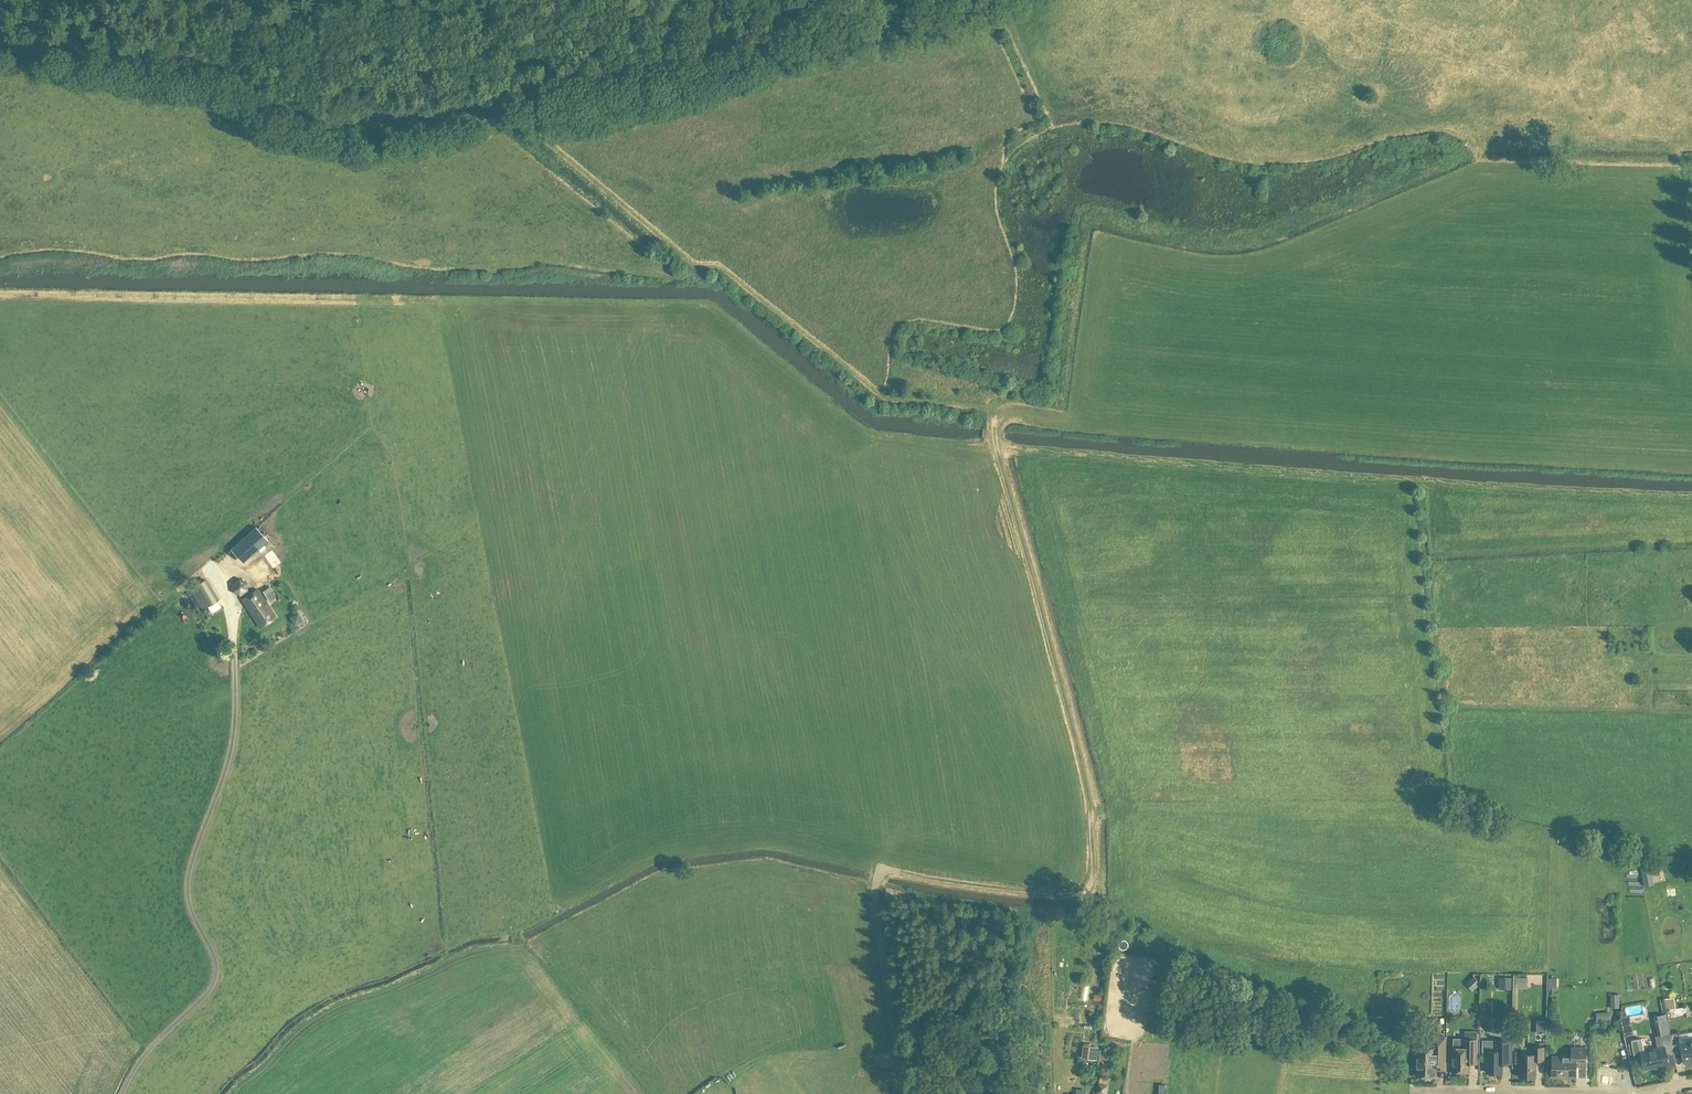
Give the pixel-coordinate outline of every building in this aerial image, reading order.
[(763,54),(768,66),(780,61),(775,49),(763,54)] [(246,539),(255,549),(287,518),(277,508),(246,539)] [(241,595),(247,590),(247,582),(239,578),(232,583),(233,591),(241,595)] [(190,589),(202,610),(219,599),(207,579),(190,589)] [(261,627),(277,617),(258,589),(243,599),(261,627)] [(272,590),(266,595),(270,601),(276,597),(272,590)] [(211,616),(222,608),(217,601),(206,608),(211,616)] [(1473,975),(1466,983),(1473,991),(1481,983),(1473,975)] [(1495,975),(1495,987),(1510,986),(1509,975),(1495,975)] [(1516,976),(1516,988),(1528,988),(1528,977),(1516,976)] [(1208,1003),(1207,1024),(1214,1025),(1215,1012),(1214,1012),(1214,1003),(1208,1003)] [(1654,1015),(1657,1035),(1670,1032),(1667,1013),(1654,1015)] [(1644,1050),(1642,1038),(1631,1040),(1636,1061),(1642,1060),(1644,1069),(1669,1064),(1667,1055),(1674,1054),(1671,1033),(1655,1036),(1658,1048),(1650,1049),(1644,1050)] [(1417,1048),(1416,1076),(1435,1076),(1435,1069),(1445,1069),(1445,1037),(1432,1037),(1432,1048),(1417,1048)] [(1453,1047),(1453,1072),(1469,1072),(1470,1055),(1477,1055),(1478,1039),(1463,1039),(1463,1047),(1453,1047)] [(1511,1041),(1496,1040),(1483,1040),(1483,1050),(1487,1050),(1487,1072),(1502,1072),(1502,1058),(1510,1058),(1511,1041)] [(1684,1061),(1685,1063),(1686,1064),(1691,1063),(1691,1062),(1691,1060),(1691,1041),(1680,1043),(1683,1061),(1684,1061)] [(1087,1045),(1085,1058),(1097,1060),(1099,1047),(1087,1045)] [(1532,1054),(1520,1054),(1520,1077),(1536,1077),(1536,1060),(1544,1060),(1544,1047),(1532,1047),(1532,1054)] [(1552,1056),(1552,1077),(1576,1077),(1576,1066),(1585,1066),(1586,1047),(1572,1047),(1572,1056),(1552,1056)] [(1098,1082),(1096,1092),(1107,1093),(1109,1084),(1098,1082)]
